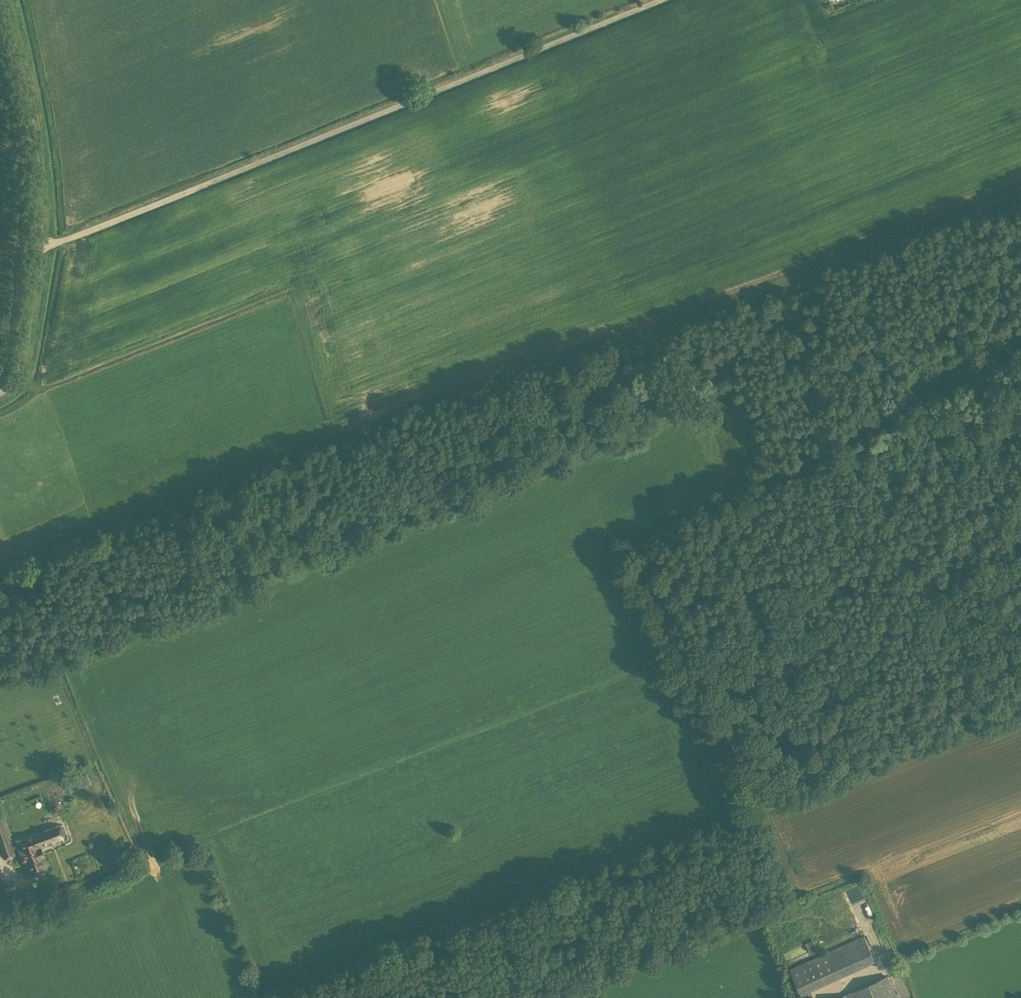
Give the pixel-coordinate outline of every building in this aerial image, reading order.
[(86,774),(66,783),(70,792),(90,783),(86,774)] [(15,855),(3,821),(0,822),(0,850),(3,859),(15,855)] [(27,873),(34,871),(34,873),(36,875),(37,875),(39,874),(41,873),(41,870),(40,869),(47,866),(39,846),(50,842),(50,843),(54,841),(60,838),(59,837),(63,835),(62,834),(65,833),(62,826),(61,826),(60,825),(15,842),(27,873)] [(801,994),(875,961),(863,936),(790,969),(801,994)] [(813,940),(806,943),(809,952),(817,949),(813,940)] [(888,976),(838,997),(898,997),(888,976)]
